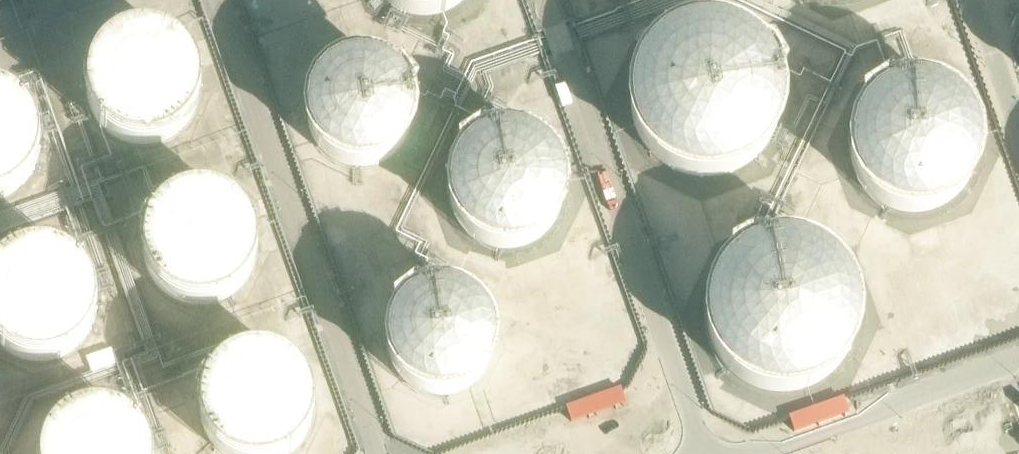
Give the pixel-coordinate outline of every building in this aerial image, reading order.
[(252,21),(255,15),(272,9),(285,16),(292,13),(302,18),(334,7),(337,0),(244,0),(252,21)] [(425,22),(439,21),(451,17),(463,11),(473,2),(475,0),(380,0),(381,1),(390,9),(401,16),(413,20),(425,22)] [(689,192),(707,194),(726,193),(744,187),(761,178),(775,166),(786,150),(794,133),(798,115),(798,96),(794,77),(786,60),(775,45),(761,33),(745,24),(728,19),(710,17),(691,19),(674,25),(658,34),(644,46),(634,60),(626,77),(622,95),(621,113),(625,131),(632,148),(642,163),(656,176),(671,185),(689,192)] [(132,133),(142,134),(152,134),(161,131),(170,126),(178,120),(184,112),(188,102),(190,93),(190,83),(188,73),(183,64),(178,56),(170,50),(162,45),(153,42),(143,41),(134,42),(125,45),(116,50),(109,56),(103,64),(99,73),(97,82),(97,92),(99,101),(103,110),(108,118),(115,125),(123,130),(132,133)] [(349,162),(358,163),(368,163),(378,160),(387,155),(394,148),(400,140),(404,131),(406,122),(406,112),(404,102),(400,93),(394,85),(387,79),(378,74),(369,71),(360,70),(350,71),(341,74),(333,79),(326,85),(320,93),(316,102),(314,111),(313,121),(315,130),(319,139),(324,147),(331,154),(340,159),(349,162)] [(895,221),(910,223),(926,222),(940,218),(954,211),(965,201),(975,188),(981,174),(984,159),(984,144),(981,129),(974,115),(965,103),(954,94),(941,86),(927,82),(913,80),(898,82),(884,86),(871,94),(860,103),(851,115),(845,129),(841,143),(841,158),(844,173),(850,186),(858,198),(869,209),(882,216),(895,221)] [(2,191),(11,186),(18,180),(24,172),(28,163),(31,153),(31,143),(28,133),(24,124),(18,117),(11,110),(3,106),(0,105),(0,192),(2,191)] [(493,254),(505,256),(519,255),(531,251),(543,245),(553,236),(561,226),(566,214),(569,201),(569,188),(566,175),(560,163),(553,153),(543,144),(532,138),(520,134),(507,133),(495,134),(483,138),(472,145),(462,153),(454,163),(449,175),(446,187),(446,200),(448,212),(453,224),(461,235),(470,243),(481,250),(493,254)] [(190,296),(199,297),(209,297),(219,294),(228,289),(235,282),(241,275),(245,265),(247,256),(247,246),(245,236),(241,227),(235,219),(228,213),(220,208),(210,205),(201,204),(191,205),(182,208),(174,213),(167,219),(161,227),(157,236),(155,245),(155,255),(156,264),(160,273),(166,281),(173,288),(181,293),(190,296)] [(764,408),(783,410),(801,409),(820,404),(836,394),(851,382),(862,367),(870,350),(874,331),(874,312),(870,294),(862,276),(851,262),(837,250),(821,241),(804,235),(785,233),(767,235),(750,241),(734,250),(720,262),(709,277),(702,293),(698,311),(697,329),(701,347),(708,364),(718,379),(731,392),(747,402),(764,408)] [(36,349),(46,348),(55,346),(64,341),(71,335),(77,327),(81,318),(84,309),(84,299),(82,290),(79,281),(73,273),(66,266),(58,261),(49,257),(39,256),(30,257),(20,259),(12,264),(4,270),(0,275),(0,329),(2,332),(9,339),(17,344),(26,348),(36,349)] [(429,393),(438,394),(448,394),(457,391),(466,387),(473,380),(479,373),(484,364),(486,354),(486,345),(485,335),(481,326),(475,318),(468,311),(460,306),(451,303),(441,302),(432,302),(422,305),(414,309),(406,316),(400,323),(396,332),(394,342),(393,351),(395,361),(399,370),(404,378),(411,385),(419,390),(429,393)] [(275,453),(284,449),(291,443),(297,435),(301,425),(303,416),(303,406),(301,396),(297,387),(291,379),(284,373),(276,368),(267,365),(257,364),(247,365),(238,368),(230,373),(223,379),(217,387),(213,396),(211,405),(211,415),(213,424),(216,433),(222,441),(229,448),(237,453),(240,453),(274,453),(275,453)] [(142,452),(138,443),(132,435),(125,429),(117,424),(108,421),(98,420),(89,421),(79,424),(71,429),(64,435),(58,443),(54,452),(54,453),(143,453),(142,452)] [(990,422),(991,435),(1000,435),(1001,446),(1018,445),(1018,421),(990,422)]
